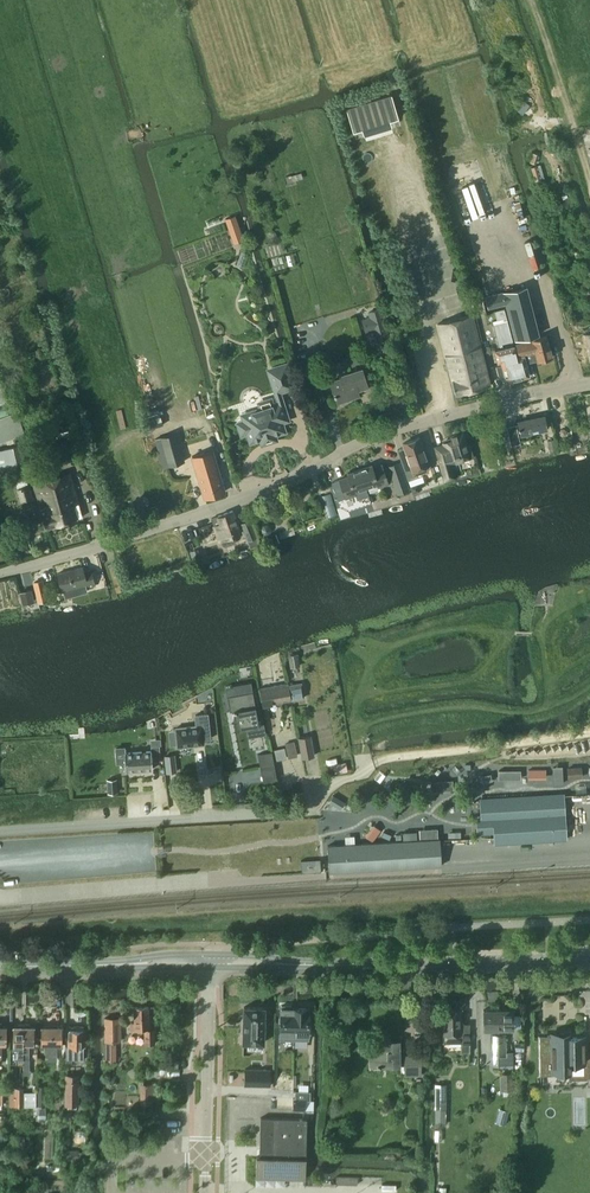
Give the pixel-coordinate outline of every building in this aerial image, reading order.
[(532,153),(529,162),(535,164),(538,155),(532,153)] [(539,165),(531,167),(535,181),(540,180),(537,170),(541,169),(539,165)] [(568,196),(562,203),(569,209),(575,201),(568,196)] [(235,215),(225,219),(231,235),(241,232),(235,215)] [(485,295),(488,308),(503,305),(506,307),(514,340),(539,334),(526,285),(485,295)] [(402,305),(400,306),(403,317),(413,315),(411,304),(407,305),(402,305)] [(569,309),(574,324),(581,322),(576,307),(569,309)] [(378,341),(388,338),(380,309),(369,312),(371,318),(363,320),(366,331),(374,329),(378,341)] [(456,394),(490,386),(473,315),(438,323),(456,394)] [(513,341),(507,321),(493,324),(499,345),(513,341)] [(547,336),(533,339),(537,353),(532,354),(533,360),(538,359),(538,360),(552,356),(547,336)] [(537,353),(533,339),(517,343),(518,349),(516,350),(514,345),(513,345),(515,353),(518,352),(520,356),(515,358),(520,378),(529,376),(526,362),(533,360),(532,354),(537,353)] [(515,353),(513,345),(495,350),(498,362),(501,362),(502,365),(497,366),(500,376),(502,378),(505,377),(506,381),(520,378),(515,358),(520,356),(518,352),(515,353)] [(287,364),(272,368),(279,391),(294,386),(287,364)] [(368,386),(362,368),(339,375),(340,378),(330,381),(337,403),(353,398),(351,392),(368,386)] [(261,409),(243,415),(244,419),(249,434),(251,442),(259,439),(277,434),(285,431),(282,422),(285,421),(288,420),(281,397),(278,398),(271,400),(271,399),(259,403),(261,409)] [(0,417),(0,442),(25,434),(17,411),(0,417)] [(547,428),(544,415),(518,421),(521,434),(547,428)] [(520,443),(516,425),(507,427),(511,445),(520,443)] [(185,461),(180,443),(177,432),(155,439),(163,468),(185,461)] [(436,447),(445,480),(454,477),(450,463),(473,457),(470,445),(466,446),(462,433),(451,436),(452,440),(443,442),(444,445),(436,447)] [(401,459),(408,479),(422,474),(421,472),(422,472),(429,469),(430,467),(429,465),(429,464),(420,437),(403,443),(408,457),(401,459)] [(555,439),(547,440),(550,454),(558,452),(555,439)] [(22,442),(0,449),(0,472),(28,464),(22,442)] [(204,497),(224,491),(212,451),(193,457),(204,497)] [(372,464),(360,469),(366,488),(377,484),(378,487),(389,483),(394,482),(396,486),(407,482),(402,468),(400,461),(388,465),(389,466),(384,468),(383,464),(374,467),(372,464)] [(366,488),(360,469),(347,473),(348,476),(339,479),(341,484),(333,487),(338,500),(346,497),(346,498),(357,495),(356,492),(366,488)] [(84,517),(70,471),(33,484),(47,528),(84,517)] [(28,484),(28,481),(32,480),(29,472),(0,480),(0,486),(15,482),(16,488),(20,502),(34,497),(30,484),(28,484)] [(242,533),(234,510),(217,516),(220,523),(213,525),(219,541),(221,541),(222,545),(225,546),(235,543),(236,540),(235,536),(242,533)] [(250,519),(240,523),(248,541),(257,537),(250,519)] [(263,525),(261,528),(261,532),(264,535),(269,534),(271,531),(271,527),(267,524),(263,525)] [(58,573),(63,590),(87,584),(88,587),(95,585),(91,569),(84,571),(83,566),(58,573)] [(41,582),(34,584),(36,593),(37,598),(44,596),(41,582)] [(32,588),(24,590),(19,591),(22,604),(35,601),(32,588)] [(300,667),(298,654),(288,656),(290,668),(300,667)] [(251,682),(225,687),(230,711),(236,710),(240,730),(246,728),(264,725),(261,710),(256,711),(251,682)] [(292,700),(290,685),(289,683),(261,688),(264,706),(266,706),(266,705),(292,700)] [(302,683),(290,685),(292,700),(305,697),(302,683)] [(195,725),(175,728),(175,730),(176,745),(177,748),(205,745),(204,740),(211,739),(208,714),(195,716),(195,725)] [(314,756),(310,735),(299,737),(303,758),(314,756)] [(285,744),(286,746),(289,758),(297,756),(293,742),(285,744)] [(160,761),(159,745),(151,746),(151,751),(125,753),(125,747),(116,748),(117,764),(125,763),(125,770),(152,769),(152,761),(160,761)] [(273,750),(276,761),(287,758),(284,748),(273,750)] [(272,752),(258,755),(261,768),(275,765),(272,752)] [(174,756),(165,757),(167,774),(175,773),(174,756)] [(347,771),(345,762),(333,765),(334,774),(347,771)] [(379,771),(374,778),(380,783),(386,776),(379,771)] [(117,792),(117,779),(107,780),(108,793),(117,792)] [(481,820),(477,821),(478,832),(493,831),(494,842),(566,837),(563,795),(563,794),(479,800),(481,820)] [(437,829),(419,830),(419,839),(438,838),(437,829)] [(441,865),(439,839),(328,846),(329,872),(441,865)] [(149,1029),(149,1007),(134,1007),(134,1023),(130,1023),(130,1030),(144,1029),(145,1044),(155,1044),(155,1029),(149,1029)] [(244,1007),(243,1043),(264,1043),(264,1008),(244,1007)] [(281,1008),(280,1039),(294,1040),(295,1008),(281,1008)] [(295,1008),(294,1040),(308,1040),(309,1034),(311,1034),(311,1026),(309,1026),(309,1008),(295,1008)] [(498,1009),(484,1009),(484,1028),(499,1028),(498,1009)] [(511,1009),(498,1009),(499,1028),(512,1028),(511,1009)] [(462,1023),(461,1010),(455,1010),(443,1010),(443,1043),(461,1043),(461,1052),(470,1052),(470,1023),(462,1023)] [(120,1018),(105,1018),(105,1041),(120,1041),(120,1018)] [(23,1059),(24,1024),(18,1024),(18,1026),(13,1026),(13,1043),(18,1043),(18,1059),(19,1059),(23,1059)] [(30,1024),(24,1024),(23,1059),(23,1064),(23,1068),(29,1068),(29,1044),(34,1044),(34,1026),(30,1026),(30,1024)] [(58,1024),(46,1024),(46,1026),(41,1026),(41,1043),(46,1043),(46,1053),(58,1054),(58,1044),(62,1044),(62,1026),(58,1026),(58,1024)] [(84,1060),(84,1026),(74,1026),(74,1029),(69,1029),(69,1046),(66,1046),(66,1062),(72,1062),(72,1060),(84,1060)] [(539,1035),(540,1075),(553,1075),(553,1070),(568,1070),(568,1062),(587,1062),(587,1076),(589,1076),(589,1050),(585,1050),(585,1037),(568,1037),(568,1033),(551,1034),(551,1035),(549,1035),(539,1035)] [(399,1056),(399,1041),(369,1042),(370,1065),(406,1064),(406,1075),(421,1075),(421,1056),(399,1056)] [(505,1053),(499,1053),(499,1065),(505,1065),(513,1065),(513,1052),(505,1053)] [(272,1070),(246,1070),(246,1086),(272,1086),(272,1070)] [(79,1073),(67,1073),(67,1080),(67,1104),(79,1104),(79,1080),(79,1073)] [(513,1073),(501,1074),(502,1091),(514,1090),(513,1073)] [(154,1083),(144,1083),(144,1104),(151,1104),(155,1104),(154,1094),(154,1083)] [(446,1084),(435,1084),(435,1125),(445,1125),(445,1110),(446,1110),(446,1084)] [(37,1086),(37,1104),(46,1104),(46,1086),(37,1086)] [(22,1088),(15,1088),(15,1106),(23,1106),(22,1088)] [(295,1091),(295,1099),(305,1099),(305,1100),(310,1100),(311,1091),(295,1091)] [(36,1092),(24,1092),(24,1106),(36,1106),(36,1092)] [(305,1099),(293,1099),(293,1109),(293,1110),(305,1110),(305,1109),(305,1100),(305,1099)] [(38,1108),(34,1108),(34,1119),(40,1119),(46,1120),(46,1111),(46,1107),(46,1104),(37,1104),(37,1107),(38,1107),(38,1108)] [(509,1111),(498,1108),(495,1122),(506,1124),(509,1111)] [(307,1119),(261,1118),(260,1156),(257,1156),(256,1178),(306,1179),(306,1165),(307,1119)] [(414,1135),(404,1134),(403,1146),(413,1147),(414,1135)] [(78,1151),(65,1150),(64,1159),(78,1160),(78,1151)]
